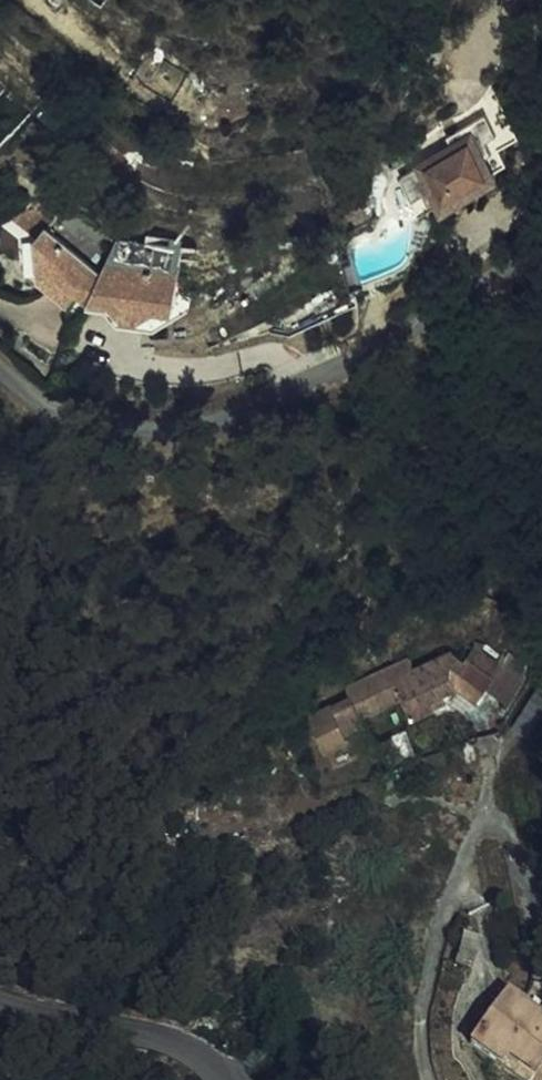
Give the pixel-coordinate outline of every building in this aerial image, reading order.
[(409,207),(417,203),(423,212),(424,215),(445,204),(443,199),(454,193),(457,197),(476,188),(474,181),(486,175),(479,160),(506,146),(491,119),(475,128),(469,120),(426,143),(433,155),(382,182),(395,206),(406,201),(409,207)] [(45,242),(57,253),(68,241),(74,233),(76,230),(56,211),(30,228),(45,242)] [(410,231),(354,245),(361,273),(417,260),(410,231)] [(68,241),(57,253),(58,268),(73,280),(71,296),(88,311),(98,301),(111,310),(116,281),(68,241)] [(73,280),(58,268),(59,286),(71,296),(73,280)] [(127,271),(116,281),(111,310),(133,314),(142,330),(158,332),(166,322),(193,327),(200,285),(127,271)] [(133,314),(111,310),(109,324),(142,330),(133,314)] [(191,338),(193,327),(166,322),(158,332),(191,338)] [(460,647),(469,634),(449,623),(443,634),(438,632),(435,635),(417,626),(382,644),(377,634),(317,665),(321,674),(280,695),(295,726),(319,715),(316,707),(334,698),(331,693),(373,672),(383,693),(405,681),(400,672),(412,666),(429,659),(450,671),(458,659),(463,649),(460,647)] [(472,628),(469,634),(460,647),(463,649),(458,659),(480,672),(497,644),(472,628)] [(400,672),(405,681),(417,675),(412,666),(400,672)] [(361,711),(345,719),(355,738),(370,730),(361,711)] [(532,888),(534,912),(541,912),(541,888),(532,888)] [(487,959),(450,1014),(504,1056),(515,1042),(517,1043),(541,1009),(541,1001),(487,959)]
